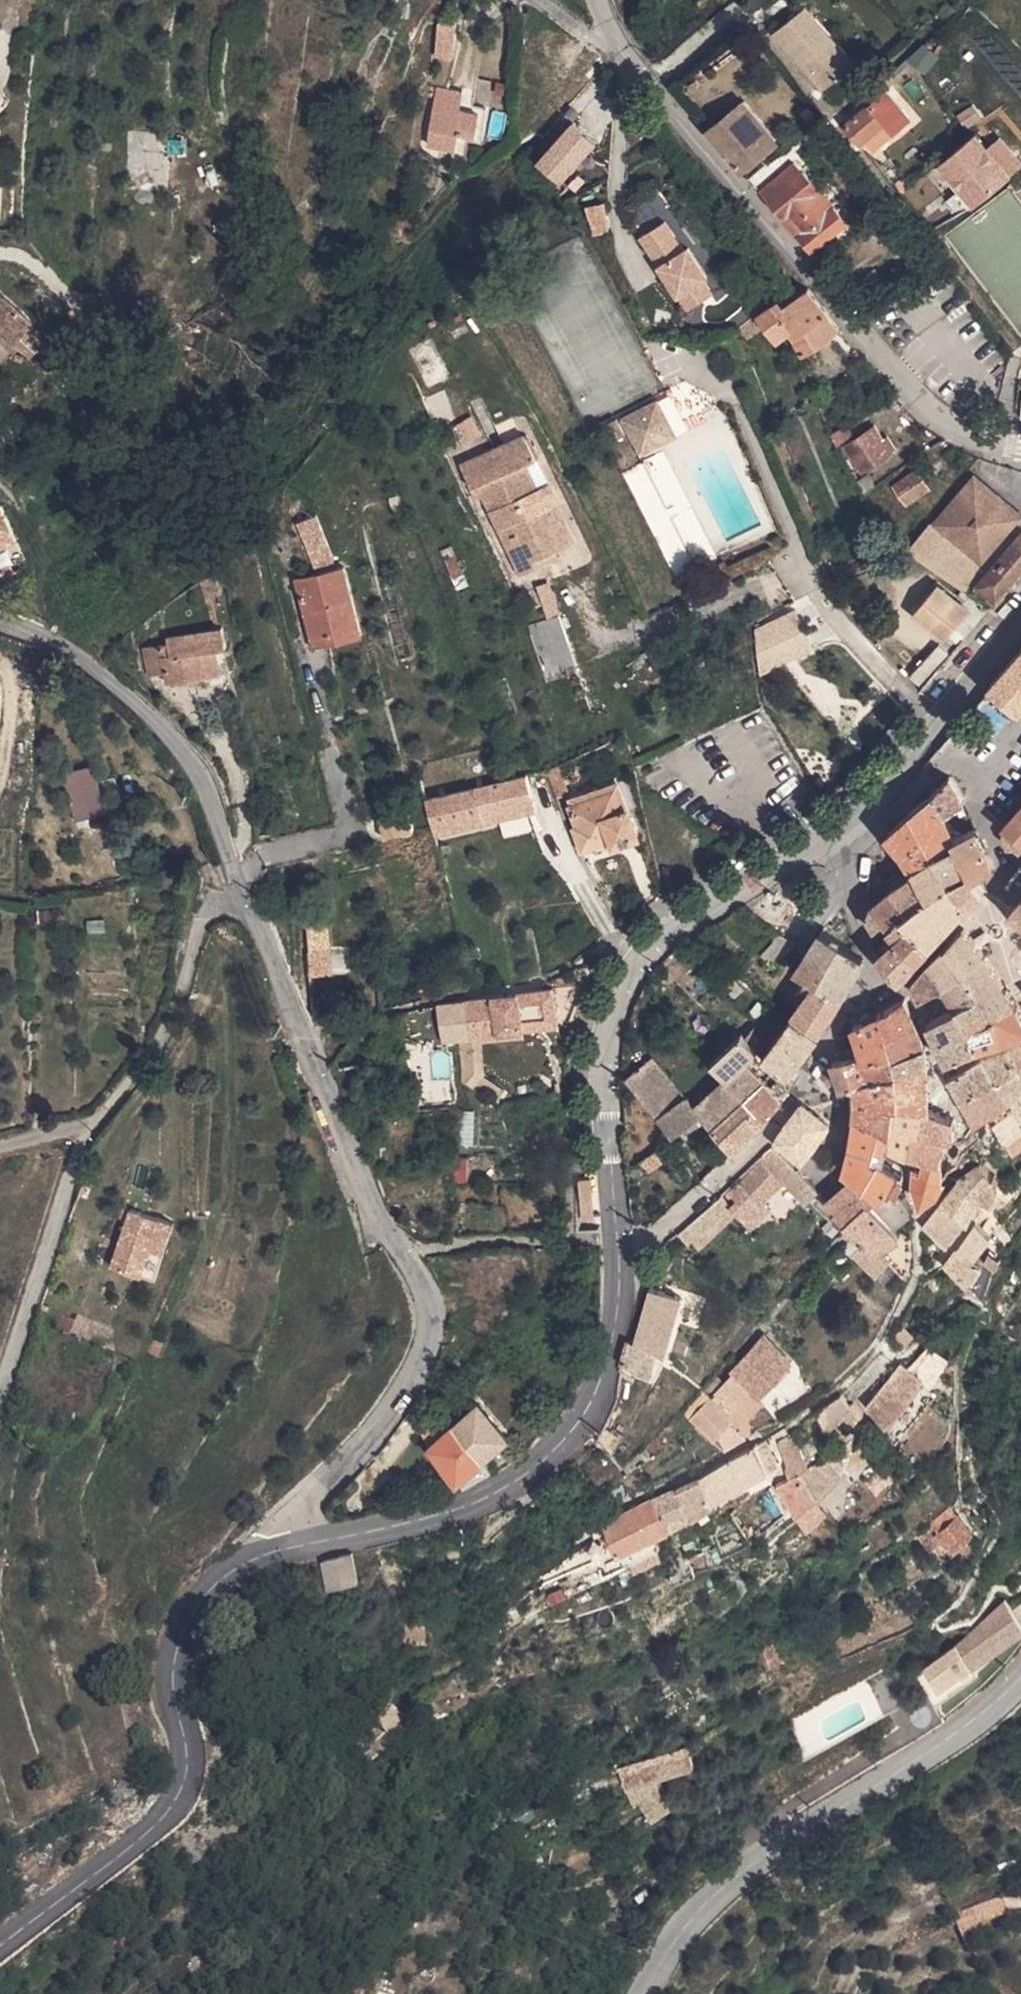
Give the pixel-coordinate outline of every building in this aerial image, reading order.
[(786,47),(815,23),(800,8),(773,32),(786,47)] [(822,47),(829,40),(815,23),(786,47),(823,91),(843,73),(822,47)] [(12,71),(5,64),(0,70),(0,83),(12,71)] [(889,90),(847,124),(862,142),(868,137),(877,147),(912,118),(889,90)] [(434,92),(432,113),(455,117),(459,97),(434,92)] [(768,140),(735,101),(710,125),(740,163),(768,140)] [(451,158),(454,142),(458,117),(455,117),(432,113),(425,154),(451,158)] [(454,142),(474,145),(479,121),(458,117),(454,142)] [(533,167),(559,188),(596,145),(570,123),(533,167)] [(164,185),(164,131),(127,132),(127,185),(164,185)] [(1001,137),(985,149),(976,137),(935,167),(968,211),(1020,172),(1020,165),(1001,137)] [(794,159),(760,188),(813,252),(850,222),(794,159)] [(702,275),(706,272),(688,243),(683,245),(664,216),(639,232),(686,306),(711,290),(702,275)] [(43,314),(27,302),(36,292),(2,265),(0,267),(0,299),(34,325),(43,314)] [(841,329),(808,287),(782,305),(803,350),(841,329)] [(672,412),(667,400),(655,406),(661,419),(672,412)] [(655,406),(628,418),(643,452),(663,442),(656,429),(664,425),(661,419),(655,406)] [(661,419),(664,425),(676,420),(672,412),(661,419)] [(459,449),(482,441),(473,418),(450,427),(459,449)] [(664,445),(684,437),(676,420),(664,425),(656,429),(663,442),(664,445)] [(527,460),(540,454),(529,429),(460,459),(471,484),(480,480),(485,491),(516,560),(531,553),(534,557),(558,547),(540,507),(556,500),(559,499),(550,478),(537,483),(527,460)] [(846,450),(850,447),(866,469),(881,459),(862,432),(843,446),(846,450)] [(664,445),(663,442),(643,452),(644,455),(664,445)] [(927,486),(916,468),(893,485),(904,502),(927,486)] [(1019,510),(969,471),(933,519),(984,559),(1019,510)] [(480,480),(471,484),(476,495),(485,491),(480,480)] [(558,547),(573,540),(556,500),(540,507),(558,547)] [(16,551),(5,509),(0,511),(0,555),(16,551)] [(317,515),(295,523),(312,569),(334,562),(317,515)] [(1019,528),(1000,555),(1020,570),(1020,530),(1019,528)] [(537,565),(561,554),(558,547),(534,557),(537,565)] [(531,553),(516,560),(521,573),(537,565),(534,557),(531,553)] [(1000,555),(985,576),(1006,592),(1020,574),(1020,570),(1000,555)] [(360,596),(370,594),(359,560),(312,572),(328,634),(348,629),(367,624),(360,596)] [(974,592),(994,606),(995,607),(1006,592),(985,576),(973,592),(974,592)] [(954,603),(936,587),(915,611),(932,628),(954,603)] [(974,592),(970,597),(989,612),(994,606),(974,592)] [(932,628),(945,640),(966,614),(954,603),(932,628)] [(556,613),(529,622),(546,679),(573,670),(556,613)] [(169,654),(175,661),(156,676),(172,696),(184,687),(190,694),(223,668),(209,649),(212,647),(199,631),(169,654)] [(780,659),(791,676),(818,658),(806,641),(780,659)] [(991,690),(1019,715),(1020,713),(1020,654),(991,690)] [(125,806),(124,804),(121,781),(139,781),(136,756),(117,758),(88,762),(93,807),(93,810),(125,806)] [(433,841),(500,826),(503,838),(535,831),(523,777),(423,800),(433,841)] [(965,805),(954,779),(950,780),(936,793),(946,812),(965,805)] [(619,782),(571,797),(580,825),(576,827),(583,846),(610,837),(611,841),(635,834),(619,782)] [(961,849),(957,840),(949,819),(946,812),(936,793),(925,804),(888,836),(906,857),(910,865),(924,857),(931,863),(940,859),(961,849)] [(1007,829),(1009,831),(1006,837),(1009,845),(1019,854),(1020,852),(1020,811),(1007,829)] [(978,830),(957,840),(961,849),(940,859),(954,888),(972,874),(965,859),(986,846),(978,830)] [(965,859),(972,874),(976,881),(981,877),(995,864),(986,846),(965,859)] [(936,904),(921,917),(943,937),(965,910),(986,896),(976,881),(972,874),(954,888),(940,859),(931,863),(924,857),(910,865),(916,877),(936,904)] [(1010,884),(1020,894),(1020,868),(1010,884)] [(910,882),(895,892),(913,910),(921,917),(936,904),(916,877),(910,882)] [(887,927),(891,931),(903,920),(913,910),(895,892),(890,896),(873,909),(887,927)] [(887,927),(873,909),(870,925),(878,934),(887,927)] [(943,937),(921,917),(913,910),(903,920),(931,951),(943,937)] [(903,920),(891,931),(900,941),(921,963),(931,951),(903,920)] [(304,928),(308,978),(332,976),(328,926),(304,928)] [(838,932),(827,928),(797,974),(815,986),(844,1003),(864,964),(851,955),(836,944),(838,932)] [(980,949),(968,934),(951,950),(965,970),(985,999),(1007,988),(980,949)] [(758,963),(773,976),(783,964),(795,951),(778,939),(758,963)] [(901,982),(910,976),(921,963),(900,941),(881,960),(901,982)] [(335,974),(346,972),(341,948),(330,950),(335,974)] [(965,970),(951,950),(934,968),(944,986),(965,970)] [(944,986),(934,968),(917,987),(924,1000),(944,986)] [(950,1001),(956,1013),(961,1011),(985,999),(965,970),(944,986),(950,1001)] [(792,1021),(822,1039),(844,1003),(815,986),(792,1021)] [(462,1038),(550,1022),(544,987),(455,1003),(462,1038)] [(997,1015),(1017,1004),(1007,988),(985,999),(961,1011),(972,1028),(999,1018),(997,1015)] [(928,1012),(932,1025),(956,1013),(950,1001),(928,1012)] [(999,1018),(1020,1010),(1017,1004),(997,1015),(999,1018)] [(918,1026),(909,1005),(882,1018),(888,1037),(918,1026)] [(1011,1039),(1019,1036),(1020,1035),(1020,1010),(999,1018),(1011,1039)] [(972,1028),(961,1011),(956,1013),(932,1025),(934,1033),(947,1064),(970,1052),(981,1049),(972,1028)] [(857,1031),(865,1055),(869,1066),(895,1059),(927,1049),(918,1026),(888,1037),(882,1018),(857,1031)] [(999,1018),(972,1028),(981,1049),(1011,1039),(999,1018)] [(792,1021),(789,1027),(780,1041),(807,1059),(822,1039),(792,1021)] [(707,1061),(727,1081),(749,1064),(760,1056),(767,1061),(774,1049),(754,1032),(748,1045),(742,1040),(715,1056),(707,1061)] [(780,1041),(774,1049),(767,1061),(793,1080),(807,1059),(780,1041)] [(1011,1047),(1019,1059),(1020,1058),(1020,1042),(1011,1047)] [(1019,1059),(1011,1047),(949,1071),(966,1100),(1005,1080),(1001,1073),(1019,1059)] [(895,1059),(900,1076),(929,1070),(927,1049),(895,1059)] [(865,1055),(835,1065),(843,1089),(860,1085),(900,1076),(895,1059),(869,1066),(865,1055)] [(700,1113),(696,1110),(650,1058),(620,1080),(671,1139),(700,1113)] [(1001,1073),(1005,1080),(1017,1102),(1020,1107),(1020,1061),(1019,1059),(1001,1073)] [(727,1081),(746,1100),(750,1105),(770,1084),(749,1064),(727,1081)] [(929,1083),(929,1070),(900,1076),(860,1085),(857,1114),(886,1125),(895,1103),(900,1092),(923,1088),(926,1084),(929,1083)] [(997,1111),(1017,1102),(1005,1080),(966,1100),(980,1119),(997,1111)] [(696,1110),(700,1113),(715,1130),(746,1100),(727,1081),(696,1110)] [(919,1100),(929,1100),(929,1083),(926,1084),(923,1088),(900,1092),(895,1103),(917,1108),(919,1100)] [(750,1105),(766,1122),(786,1101),(770,1084),(750,1105)] [(746,1100),(715,1130),(736,1153),(750,1137),(766,1122),(750,1105),(746,1100)] [(917,1108),(895,1103),(886,1125),(878,1144),(909,1157),(921,1132),(930,1110),(929,1100),(919,1100),(917,1108)] [(1020,1145),(1020,1107),(1017,1102),(997,1111),(1018,1147),(1020,1145)] [(780,1140),(803,1160),(830,1124),(805,1105),(780,1140)] [(939,1138),(946,1117),(930,1110),(921,1132),(939,1138)] [(853,1143),(873,1156),(878,1144),(886,1125),(857,1114),(855,1135),(853,1143)] [(946,1140),(958,1136),(957,1121),(946,1117),(939,1138),(946,1140)] [(942,1156),(946,1140),(939,1138),(921,1132),(909,1157),(926,1161),(925,1171),(947,1173),(942,1156)] [(873,1156),(853,1143),(847,1170),(854,1177),(860,1182),(881,1161),(873,1156)] [(756,1216),(784,1185),(798,1171),(774,1147),(728,1188),(756,1216)] [(873,1196),(900,1174),(881,1161),(860,1182),(873,1196)] [(964,1179),(982,1197),(992,1204),(1001,1183),(982,1167),(964,1179)] [(805,1204),(819,1190),(798,1171),(784,1185),(805,1204)] [(926,1203),(944,1194),(947,1173),(925,1171),(921,1171),(918,1187),(926,1203)] [(873,1196),(900,1223),(913,1210),(906,1202),(909,1188),(906,1186),(906,1176),(900,1174),(873,1196)] [(828,1199),(847,1218),(873,1196),(860,1182),(854,1177),(828,1199)] [(982,1197),(964,1179),(948,1200),(967,1220),(982,1197)] [(728,1207),(738,1218),(746,1225),(756,1216),(728,1188),(676,1233),(689,1245),(695,1239),(728,1207)] [(910,1232),(900,1223),(873,1196),(847,1218),(878,1245),(910,1232)] [(935,1237),(946,1248),(952,1242),(967,1220),(948,1200),(925,1227),(935,1237)] [(738,1218),(728,1207),(695,1239),(706,1249),(738,1218)] [(107,1270),(153,1285),(172,1225),(127,1210),(107,1270)] [(961,1249),(976,1257),(993,1237),(978,1226),(961,1249)] [(915,1240),(915,1236),(910,1232),(878,1245),(911,1274),(913,1263),(914,1251),(915,1240)] [(993,1237),(976,1257),(984,1261),(1000,1242),(993,1237)] [(992,1266),(984,1261),(976,1257),(961,1249),(946,1263),(966,1283),(983,1294),(987,1293),(992,1266)] [(642,1312),(636,1310),(628,1337),(657,1356),(678,1298),(650,1290),(642,1312)] [(68,1323),(64,1333),(84,1343),(93,1324),(71,1314),(68,1323)] [(657,1356),(628,1337),(621,1363),(650,1381),(657,1356)] [(793,1365),(764,1339),(727,1380),(755,1406),(793,1365)] [(911,1367),(924,1379),(931,1385),(948,1359),(929,1346),(911,1367)] [(924,1379),(911,1367),(900,1367),(888,1381),(908,1399),(924,1379)] [(755,1406),(727,1380),(695,1416),(717,1436),(732,1422),(736,1426),(755,1406)] [(908,1399),(888,1381),(865,1407),(882,1424),(908,1399)] [(848,1408),(838,1394),(814,1415),(825,1430),(833,1424),(851,1411),(848,1408)] [(833,1424),(844,1439),(866,1417),(855,1404),(848,1408),(851,1411),(833,1424)] [(475,1408),(453,1427),(479,1458),(489,1470),(510,1452),(500,1440),(502,1439),(475,1408)] [(746,1437),(736,1426),(732,1422),(717,1436),(715,1439),(724,1449),(727,1446),(746,1437)] [(825,1430),(837,1446),(844,1439),(833,1424),(825,1430)] [(456,1477),(476,1461),(479,1458),(453,1427),(430,1447),(456,1477)] [(806,1471),(786,1440),(777,1448),(785,1462),(786,1471),(791,1480),(800,1474),(806,1471)] [(777,1467),(760,1443),(743,1453),(759,1478),(777,1467)] [(418,1454),(411,1445),(405,1449),(412,1458),(418,1454)] [(759,1478),(743,1453),(720,1465),(732,1493),(759,1478)] [(820,1521),(822,1518),(836,1505),(829,1494),(840,1487),(823,1460),(806,1471),(800,1474),(816,1501),(802,1512),(807,1520),(811,1518),(820,1521)] [(732,1493),(720,1465),(695,1479),(714,1504),(732,1493)] [(873,1496),(889,1480),(877,1469),(861,1484),(873,1496)] [(791,1480),(777,1488),(797,1516),(802,1512),(816,1501),(800,1474),(791,1480)] [(714,1504),(695,1479),(676,1489),(696,1515),(714,1504)] [(650,1502),(667,1529),(678,1526),(696,1515),(676,1489),(650,1502)] [(635,1510),(649,1533),(652,1538),(667,1529),(650,1502),(635,1510)] [(940,1535),(960,1517),(950,1506),(930,1524),(939,1536),(940,1535)] [(635,1510),(601,1528),(600,1529),(612,1551),(632,1541),(649,1533),(635,1510)] [(953,1550),(973,1532),(960,1517),(940,1535),(953,1550)] [(704,1552),(699,1539),(686,1546),(690,1560),(704,1552)] [(324,1557),(331,1584),(360,1575),(353,1549),(324,1557)] [(992,1621),(1008,1610),(1017,1604),(1005,1599),(963,1634),(965,1636),(970,1634),(992,1621)] [(1008,1610),(992,1621),(1002,1636),(1018,1625),(1008,1610)] [(977,1651),(1002,1636),(992,1621),(970,1634),(977,1651)] [(397,1627),(400,1637),(406,1650),(426,1646),(422,1623),(397,1627)] [(1020,1633),(1020,1629),(1018,1625),(1002,1636),(977,1651),(981,1658),(1020,1633)] [(693,1768),(685,1748),(658,1757),(666,1777),(693,1768)] [(626,1791),(631,1802),(639,1800),(658,1794),(652,1782),(626,1791)] [(664,1793),(658,1794),(639,1800),(648,1827),(672,1814),(664,1793)] [(958,1930),(1005,1920),(1001,1900),(954,1910),(958,1930)]
